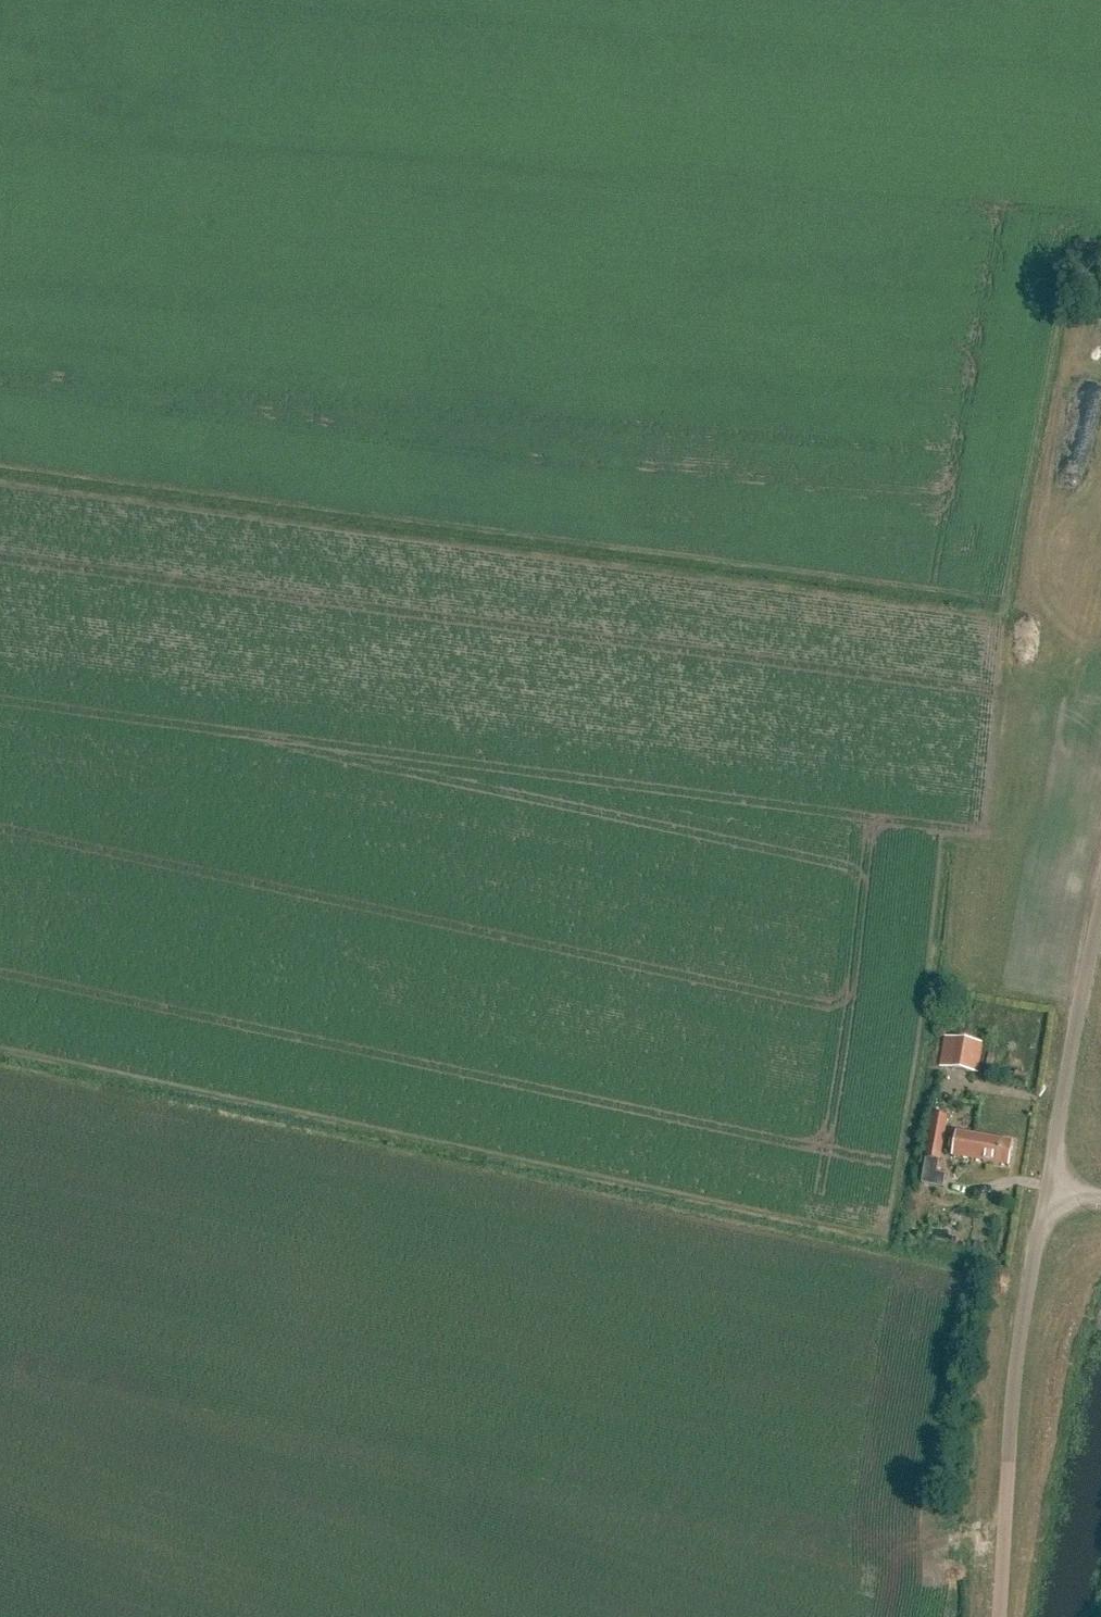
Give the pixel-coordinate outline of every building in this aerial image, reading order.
[(946,1035),(941,1067),(978,1073),(984,1042),(946,1035)] [(994,1054),(989,1053),(985,1072),(999,1075),(1000,1068),(992,1066),(994,1054)] [(925,1158),(940,1161),(948,1117),(933,1114),(925,1158)] [(959,1129),(954,1156),(1009,1166),(1014,1140),(959,1129)]
